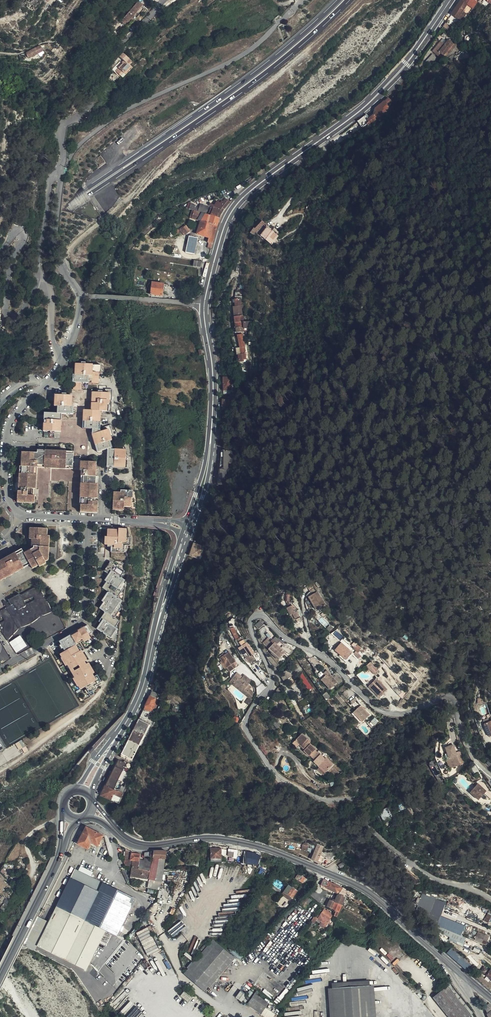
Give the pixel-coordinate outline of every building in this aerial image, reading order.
[(465,21),(474,8),(462,0),(461,0),(448,18),(458,25),(462,19),(465,21)] [(123,24),(138,8),(134,4),(119,20),(123,24)] [(442,54),(444,56),(453,44),(448,41),(444,46),(440,53),(442,54)] [(439,58),(442,54),(440,53),(444,46),(440,43),(432,53),(439,58)] [(38,47),(32,50),(35,56),(41,53),(38,47)] [(32,50),(23,54),(24,57),(25,60),(29,59),(35,56),(32,50)] [(124,71),(130,64),(128,62),(131,59),(122,52),(119,56),(124,60),(116,70),(119,73),(122,70),(124,71)] [(386,110),(381,105),(373,112),(376,115),(372,119),(375,122),(379,118),(377,117),(386,110)] [(355,126),(358,130),(367,122),(364,118),(355,126)] [(372,119),(367,122),(368,124),(366,126),(367,128),(375,122),(372,119)] [(99,154),(93,158),(98,164),(104,160),(99,154)] [(97,213),(87,198),(71,209),(92,217),(97,213)] [(224,210),(228,206),(225,203),(215,214),(211,213),(210,217),(218,220),(221,215),(224,210)] [(195,213),(194,214),(191,221),(199,224),(195,237),(201,239),(202,234),(207,235),(208,235),(206,245),(207,246),(206,251),(209,252),(213,240),(218,220),(210,217),(195,213)] [(183,239),(189,235),(185,230),(178,234),(179,236),(181,235),(183,239)] [(260,240),(266,244),(273,236),(270,234),(266,231),(264,234),(260,231),(256,235),(255,235),(252,238),(255,239),(256,237),(260,240)] [(273,236),(266,244),(269,246),(275,238),(274,237),(273,236)] [(193,258),(196,242),(188,240),(184,256),(193,258)] [(153,282),(152,293),(163,294),(164,283),(153,282)] [(235,301),(235,308),(240,308),(240,309),(243,309),(243,304),(240,304),(240,300),(235,301)] [(248,354),(244,339),(237,340),(239,348),(241,355),(248,354)] [(250,361),(248,354),(241,355),(240,356),(241,363),(250,361)] [(96,370),(95,367),(80,366),(80,365),(76,365),(76,366),(69,366),(69,377),(67,377),(67,385),(68,385),(68,391),(82,392),(82,386),(93,386),(93,378),(89,378),(89,374),(96,374),(96,370)] [(92,395),(90,395),(86,403),(85,414),(81,413),(78,420),(77,432),(87,432),(87,436),(92,455),(106,450),(104,443),(107,442),(106,439),(108,438),(105,428),(98,430),(99,434),(95,435),(94,432),(95,413),(103,414),(104,403),(107,403),(107,401),(103,391),(100,391),(100,396),(97,396),(97,393),(92,393),(92,395)] [(67,398),(50,397),(49,408),(52,409),(52,416),(40,416),(39,434),(56,435),(57,428),(55,428),(55,423),(57,423),(57,416),(68,417),(68,409),(66,409),(67,398)] [(17,490),(17,491),(29,482),(34,478),(34,469),(45,470),(47,468),(49,466),(58,452),(33,451),(33,455),(18,454),(17,468),(15,469),(14,490),(17,490)] [(69,453),(58,452),(49,466),(47,468),(45,470),(50,470),(68,471),(69,453)] [(109,452),(103,452),(102,469),(120,469),(120,462),(122,462),(122,459),(120,459),(120,452),(112,452),(112,454),(109,454),(109,452)] [(76,507),(76,514),(92,514),(93,511),(93,505),(90,504),(91,500),(93,500),(94,478),(91,478),(92,464),(76,463),(75,472),(77,472),(75,506),(76,507)] [(29,482),(17,491),(17,494),(14,494),(14,504),(31,505),(31,498),(33,498),(34,478),(29,482)] [(128,500),(128,492),(115,492),(116,495),(108,494),(108,511),(119,512),(119,509),(126,509),(126,500),(128,500)] [(29,570),(35,567),(36,569),(43,565),(42,563),(44,562),(45,538),(43,537),(43,530),(26,529),(25,540),(21,540),(15,543),(18,550),(0,561),(0,582),(27,566),(29,570)] [(120,547),(123,547),(124,540),(121,540),(121,531),(114,531),(114,533),(103,532),(103,539),(101,539),(101,547),(106,547),(106,554),(120,555),(120,547)] [(18,550),(15,543),(7,547),(5,543),(0,546),(0,561),(18,550)] [(195,558),(199,547),(192,544),(188,555),(195,558)] [(115,576),(117,572),(106,564),(100,573),(104,576),(115,576)] [(32,575),(29,570),(27,566),(0,582),(0,594),(32,575)] [(96,609),(98,611),(99,610),(107,593),(113,580),(115,576),(104,576),(100,582),(103,583),(99,589),(104,593),(98,602),(100,603),(96,609)] [(101,613),(99,616),(113,617),(115,614),(115,610),(114,609),(116,607),(116,602),(114,600),(117,595),(118,590),(117,589),(118,588),(119,582),(116,580),(119,576),(115,576),(113,580),(107,593),(99,610),(98,611),(101,613)] [(6,642),(17,632),(16,629),(18,628),(19,629),(29,624),(36,619),(36,617),(38,615),(40,616),(49,613),(44,602),(43,602),(41,598),(42,597),(35,587),(17,597),(16,597),(5,603),(7,608),(0,612),(0,634),(6,642)] [(326,607),(329,606),(321,592),(319,593),(315,595),(311,597),(319,611),(326,607)] [(298,611),(294,605),(289,607),(292,615),(295,614),(297,620),(302,618),(298,611)] [(109,638),(113,632),(113,630),(112,629),(114,626),(114,623),(111,620),(113,617),(99,616),(96,621),(97,623),(93,629),(107,639),(109,638)] [(233,619),(228,621),(235,639),(240,637),(233,619)] [(255,625),(259,629),(265,625),(261,620),(255,625)] [(57,654),(58,656),(63,650),(71,641),(79,634),(85,628),(84,626),(75,631),(75,633),(69,636),(68,635),(57,642),(62,651),(57,654)] [(63,650),(58,656),(63,664),(65,663),(69,669),(84,661),(78,651),(76,653),(73,646),(74,645),(80,641),(81,643),(87,639),(86,636),(88,634),(85,628),(79,634),(71,641),(63,650)] [(10,642),(16,653),(27,646),(21,635),(10,642)] [(271,650),(272,649),(276,645),(270,639),(265,644),(271,650)] [(366,648),(356,639),(353,643),(355,645),(355,646),(360,651),(362,649),(364,651),(366,648)] [(255,657),(259,654),(254,646),(251,648),(246,640),(241,643),(244,648),(241,650),(251,664),(257,659),(255,657)] [(347,658),(353,650),(341,642),(336,649),(347,658)] [(276,645),(272,649),(281,660),(287,654),(278,643),(276,645)] [(292,655),(295,651),(290,645),(286,648),(292,655)] [(229,666),(233,671),(239,667),(238,665),(236,662),(238,661),(231,651),(228,652),(222,656),(224,660),(228,667),(229,666)] [(375,663),(370,659),(365,663),(370,668),(375,663)] [(223,670),(228,667),(224,660),(219,663),(223,670)] [(375,663),(370,668),(374,672),(379,667),(375,663)] [(71,672),(73,676),(78,671),(86,665),(85,664),(71,672)] [(304,669),(301,664),(291,672),(294,677),(304,669)] [(87,697),(91,695),(89,692),(93,690),(91,686),(98,683),(94,676),(91,677),(89,675),(91,674),(86,665),(78,671),(73,676),(74,679),(71,680),(77,690),(82,687),(83,690),(87,697)] [(242,691),(251,699),(252,698),(257,692),(252,689),(254,687),(250,684),(254,680),(247,674),(245,676),(243,678),(241,676),(243,674),(239,671),(230,681),(233,684),(235,682),(243,689),(242,691)] [(321,679),(324,681),(331,674),(329,672),(321,679)] [(331,674),(324,681),(332,690),(340,683),(331,674)] [(345,680),(339,674),(335,677),(341,684),(345,680)] [(387,687),(376,677),(369,685),(380,695),(382,692),(383,693),(385,691),(384,690),(387,687)] [(233,684),(242,691),(243,689),(235,682),(233,684)] [(155,699),(149,696),(142,714),(151,715),(156,702),(154,702),(155,699)] [(362,706),(353,713),(361,723),(370,716),(362,706)] [(361,723),(353,713),(352,715),(360,725),(361,723)] [(151,715),(142,714),(120,759),(130,763),(138,746),(139,747),(154,715),(151,715)] [(160,715),(154,715),(139,747),(144,749),(160,715)] [(312,755),(314,757),(317,754),(315,752),(317,750),(310,742),(311,741),(303,733),(296,740),(300,745),(305,750),(304,751),(310,757),(312,755)] [(449,759),(453,769),(464,764),(459,752),(455,754),(452,746),(445,749),(447,755),(444,756),(446,761),(449,759)] [(320,755),(315,760),(313,762),(320,769),(321,768),(327,773),(333,766),(326,759),(325,760),(323,758),(320,755)] [(130,768),(118,763),(101,799),(117,807),(125,791),(121,788),(130,768)] [(485,789),(480,785),(473,794),(482,801),(488,794),(483,791),(485,789)] [(385,823),(393,818),(388,809),(380,814),(385,823)] [(103,836),(86,827),(84,828),(82,829),(80,830),(74,842),(88,849),(91,842),(98,846),(103,836)] [(316,848),(313,863),(318,865),(320,858),(322,850),(316,848)] [(221,851),(211,850),(211,860),(212,860),(212,861),(217,861),(217,860),(221,860),(221,851)] [(145,853),(144,856),(145,856),(156,858),(165,860),(166,851),(154,851),(145,853)] [(140,859),(141,856),(141,855),(141,854),(129,852),(127,866),(131,866),(139,868),(140,859)] [(246,864),(259,864),(260,853),(246,852),(246,864)] [(327,860),(332,861),(336,854),(331,852),(328,854),(327,860)] [(156,858),(145,856),(145,860),(140,859),(139,868),(131,866),(130,875),(148,879),(161,882),(162,880),(163,880),(163,879),(162,878),(165,860),(156,858)] [(74,869),(56,905),(63,908),(89,921),(105,929),(112,932),(118,936),(136,899),(74,869)] [(301,877),(297,875),(293,880),(298,883),(301,877)] [(148,879),(147,888),(159,891),(161,882),(148,879)] [(341,891),(343,888),(324,879),(322,883),(326,888),(328,888),(338,893),(339,890),(341,891)] [(289,885),(284,892),(292,898),(297,891),(289,885)] [(422,906),(420,908),(437,913),(437,912),(443,901),(434,896),(434,894),(428,891),(426,891),(418,894),(417,897),(422,906)] [(342,905),(345,897),(338,895),(337,897),(335,896),(334,898),(334,899),(336,899),(335,901),(342,905)] [(332,909),(335,901),(336,899),(334,899),(334,900),(330,899),(328,906),(332,909)] [(337,916),(340,908),(342,905),(335,901),(332,909),(336,910),(334,915),(337,916)] [(63,908),(56,905),(49,920),(41,936),(37,944),(86,968),(105,929),(89,921),(63,908)] [(420,908),(418,910),(421,914),(434,919),(437,913),(420,908)] [(322,914),(331,919),(332,917),(330,913),(324,909),(322,914)] [(437,913),(434,919),(458,930),(461,923),(460,923),(461,919),(437,912),(437,913)] [(327,925),(331,919),(322,914),(321,913),(317,919),(314,923),(316,924),(319,920),(322,922),(327,925)] [(41,936),(49,920),(39,915),(31,931),(41,936)] [(448,936),(451,930),(429,920),(427,923),(429,924),(428,925),(432,927),(432,928),(448,936)] [(158,952),(147,929),(137,934),(147,957),(158,952)] [(447,939),(459,946),(461,942),(461,941),(463,936),(451,930),(448,936),(447,939)] [(479,938),(482,943),(486,935),(475,930),(473,935),(478,936),(479,938)] [(478,940),(479,943),(481,944),(482,943),(479,938),(478,936),(473,935),(472,937),(476,939),(478,940)] [(184,973),(206,992),(236,958),(214,939),(184,973)] [(194,957),(187,951),(183,957),(189,963),(194,957)] [(465,963),(468,964),(459,956),(455,960),(465,963)] [(455,960),(466,970),(470,966),(468,964),(465,963),(455,960)] [(452,994),(470,1015),(473,1013),(459,996),(449,983),(445,987),(446,988),(448,986),(453,993),(452,994)] [(331,1016),(376,1016),(373,986),(329,990),(331,1016)] [(470,1015),(452,994),(453,993),(448,986),(446,988),(445,987),(437,994),(434,992),(429,996),(447,1016),(468,1016),(470,1015)] [(236,997),(242,1001),(247,994),(241,990),(236,997)] [(183,993),(182,993),(179,997),(186,1003),(190,998),(183,993)] [(246,1004),(260,1013),(267,1003),(253,993),(246,1004)]
